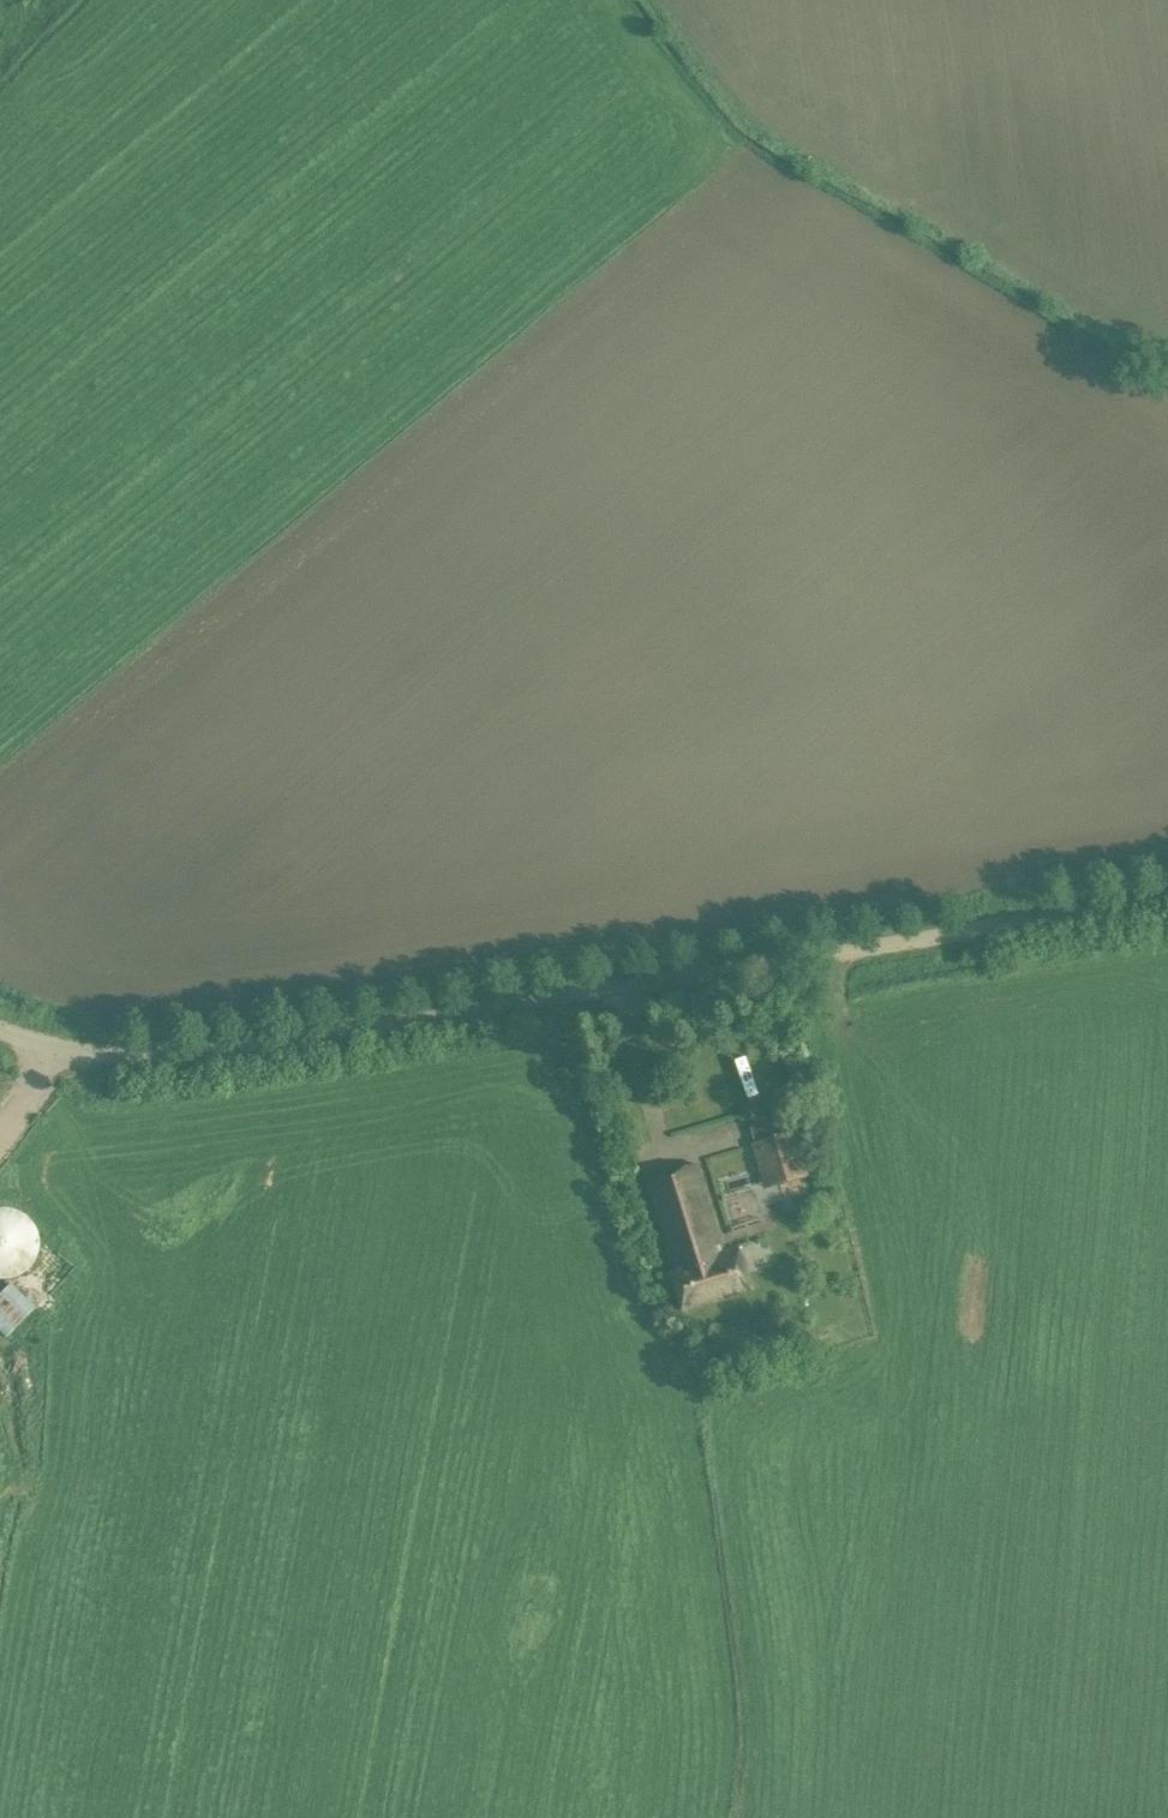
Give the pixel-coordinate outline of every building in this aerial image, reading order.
[(754,1102),(701,1120),(708,1143),(762,1125),(754,1102)] [(798,1131),(756,1143),(756,1145),(763,1143),(767,1159),(761,1160),(769,1188),(811,1176),(798,1131)] [(752,1289),(740,1247),(726,1252),(698,1164),(647,1179),(676,1271),(671,1272),(682,1310),(752,1289)] [(11,1278),(22,1273),(31,1265),(37,1253),(38,1239),(35,1227),(26,1216),(15,1209),(3,1207),(0,1207),(0,1278),(11,1278)] [(0,1293),(0,1311),(16,1328),(36,1307),(12,1282),(0,1293)]
